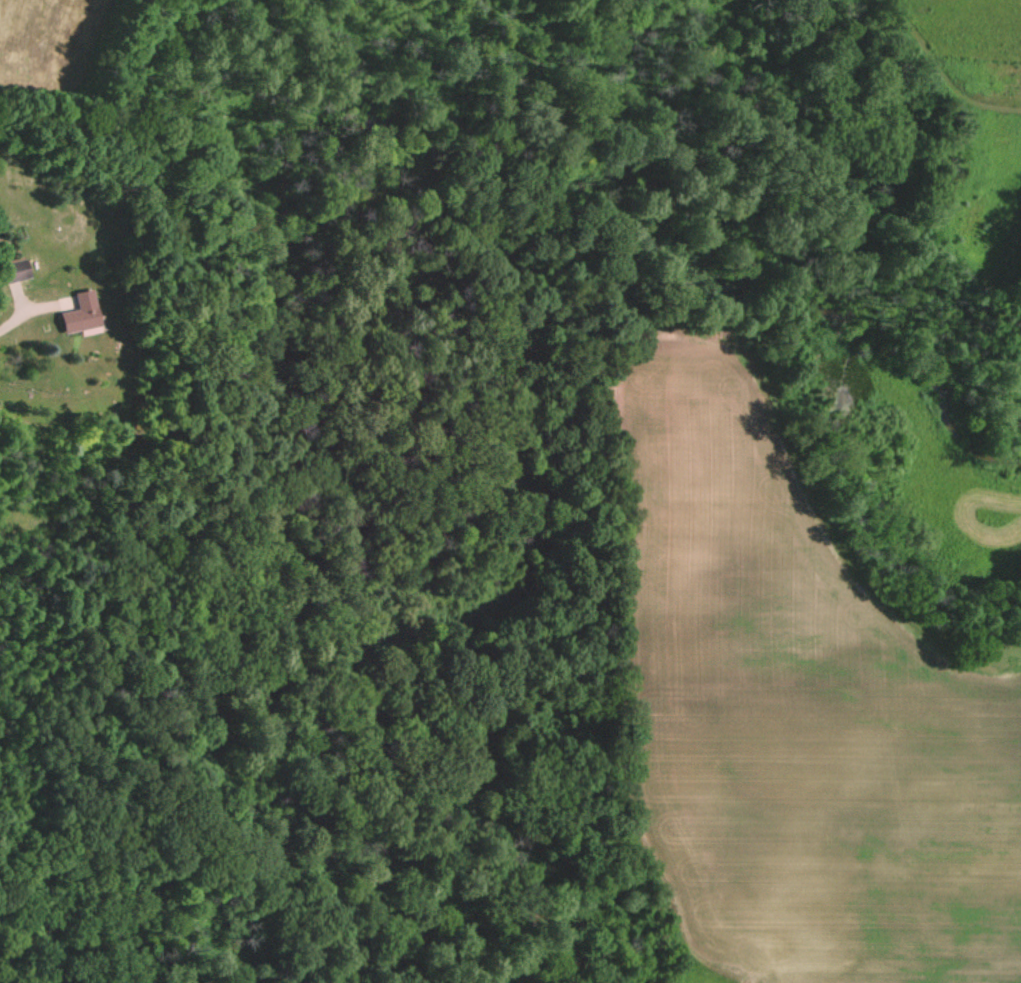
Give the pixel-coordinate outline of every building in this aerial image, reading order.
[(29,276),(24,256),(0,263),(0,268),(4,283),(29,276)] [(59,333),(76,330),(76,331),(97,327),(89,289),(70,292),(74,309),(55,312),(59,333)]
